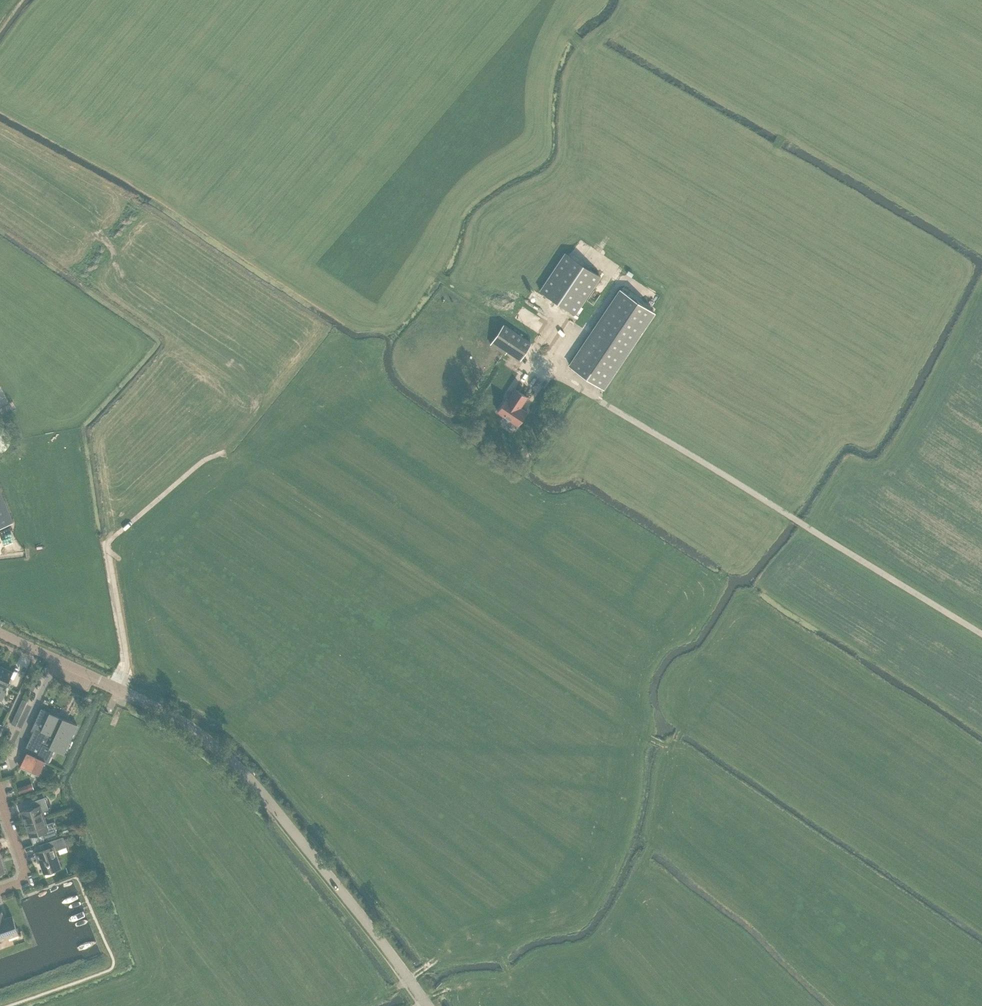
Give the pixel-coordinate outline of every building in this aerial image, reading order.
[(539,290),(575,314),(601,276),(564,252),(539,290)] [(569,365),(603,388),(654,313),(620,290),(569,365)] [(506,351),(520,360),(532,342),(503,323),(490,344),(504,354),(506,351)] [(527,411),(521,407),(528,396),(515,388),(508,398),(506,397),(497,411),(518,425),(527,411)] [(3,451),(8,448),(11,444),(12,439),(11,434),(8,429),(4,426),(0,425),(0,452),(3,451)] [(13,521),(0,489),(0,526),(13,521)] [(0,668),(0,688),(2,689),(0,692),(0,699),(2,700),(6,690),(4,689),(13,672),(1,666),(0,668)] [(11,723),(15,725),(26,701),(22,699),(11,723)] [(77,724),(63,718),(62,719),(50,713),(50,712),(41,708),(31,730),(35,732),(32,738),(30,738),(28,743),(31,745),(27,752),(27,751),(20,766),(38,774),(45,760),(48,762),(54,749),(63,754),(77,724)] [(21,790),(31,787),(29,780),(19,784),(21,790)] [(22,811),(26,823),(44,817),(42,810),(48,808),(44,797),(31,801),(33,807),(22,811)] [(46,823),(44,817),(26,823),(30,835),(41,831),(43,837),(56,833),(53,821),(46,823)] [(61,827),(63,832),(75,828),(74,823),(61,827)] [(44,872),(60,866),(55,850),(67,846),(63,836),(43,843),(45,848),(35,852),(39,860),(40,860),(44,872)] [(0,920),(0,937),(1,939),(18,933),(12,916),(0,920)]
